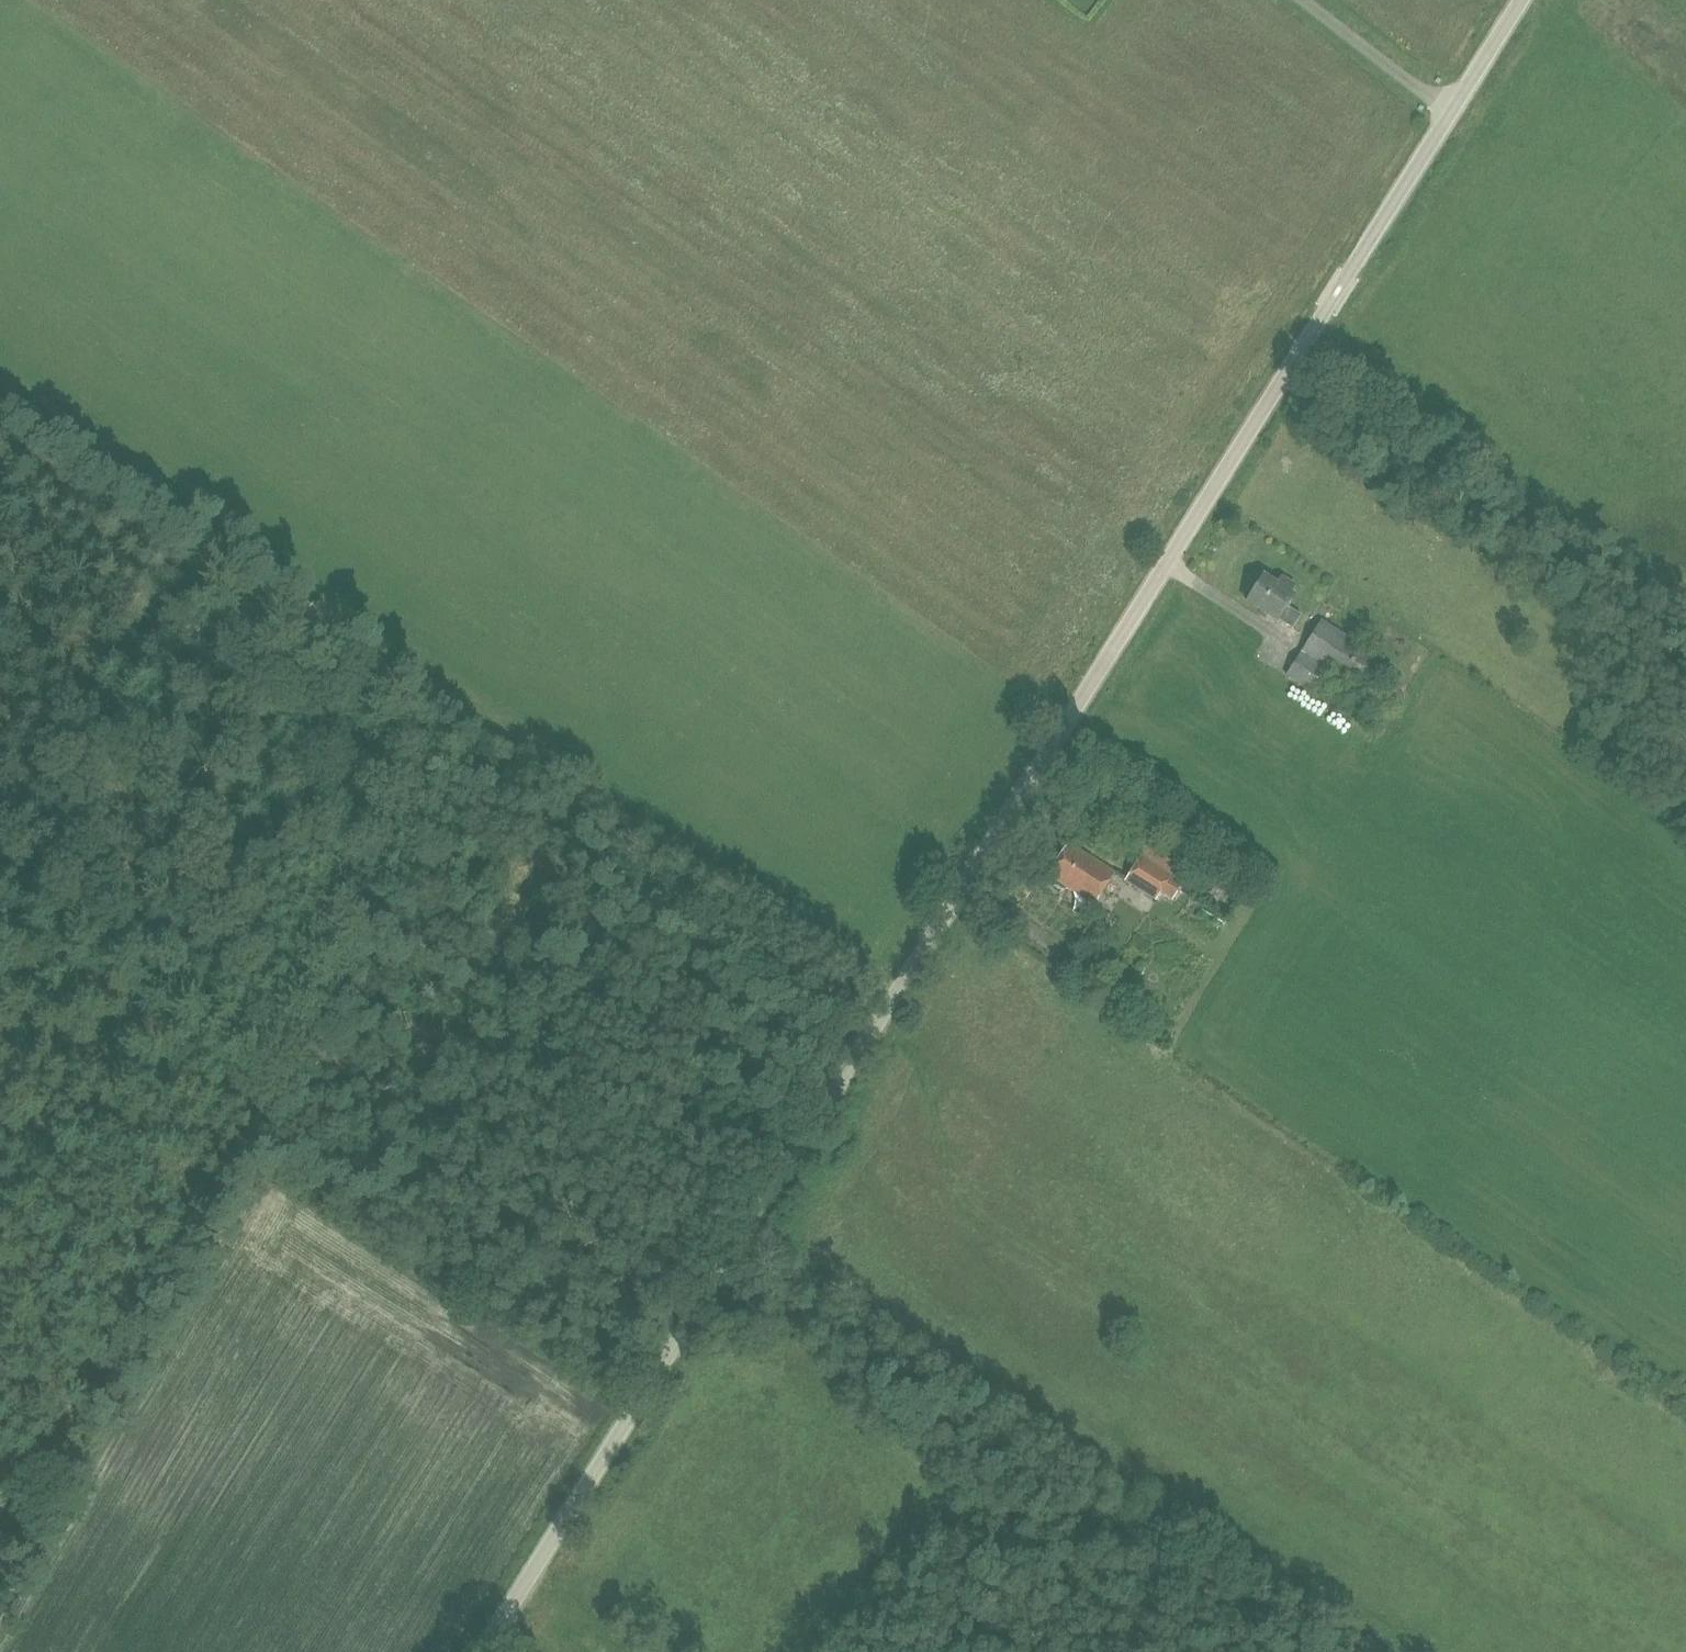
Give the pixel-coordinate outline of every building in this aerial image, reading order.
[(1283,578),(1279,585),(1263,575),(1246,601),(1276,621),(1277,620),(1292,629),(1301,616),(1286,606),(1293,595),(1291,593),(1295,586),(1283,578)] [(1359,688),(1379,658),(1322,620),(1286,675),(1310,690),(1326,667),(1359,688)] [(1171,900),(1182,884),(1177,880),(1184,870),(1181,867),(1182,865),(1179,863),(1180,861),(1142,836),(1139,840),(1139,857),(1140,857),(1126,880),(1157,900),(1161,893),(1171,900)] [(1093,904),(1114,873),(1069,843),(1048,875),(1093,904)]
